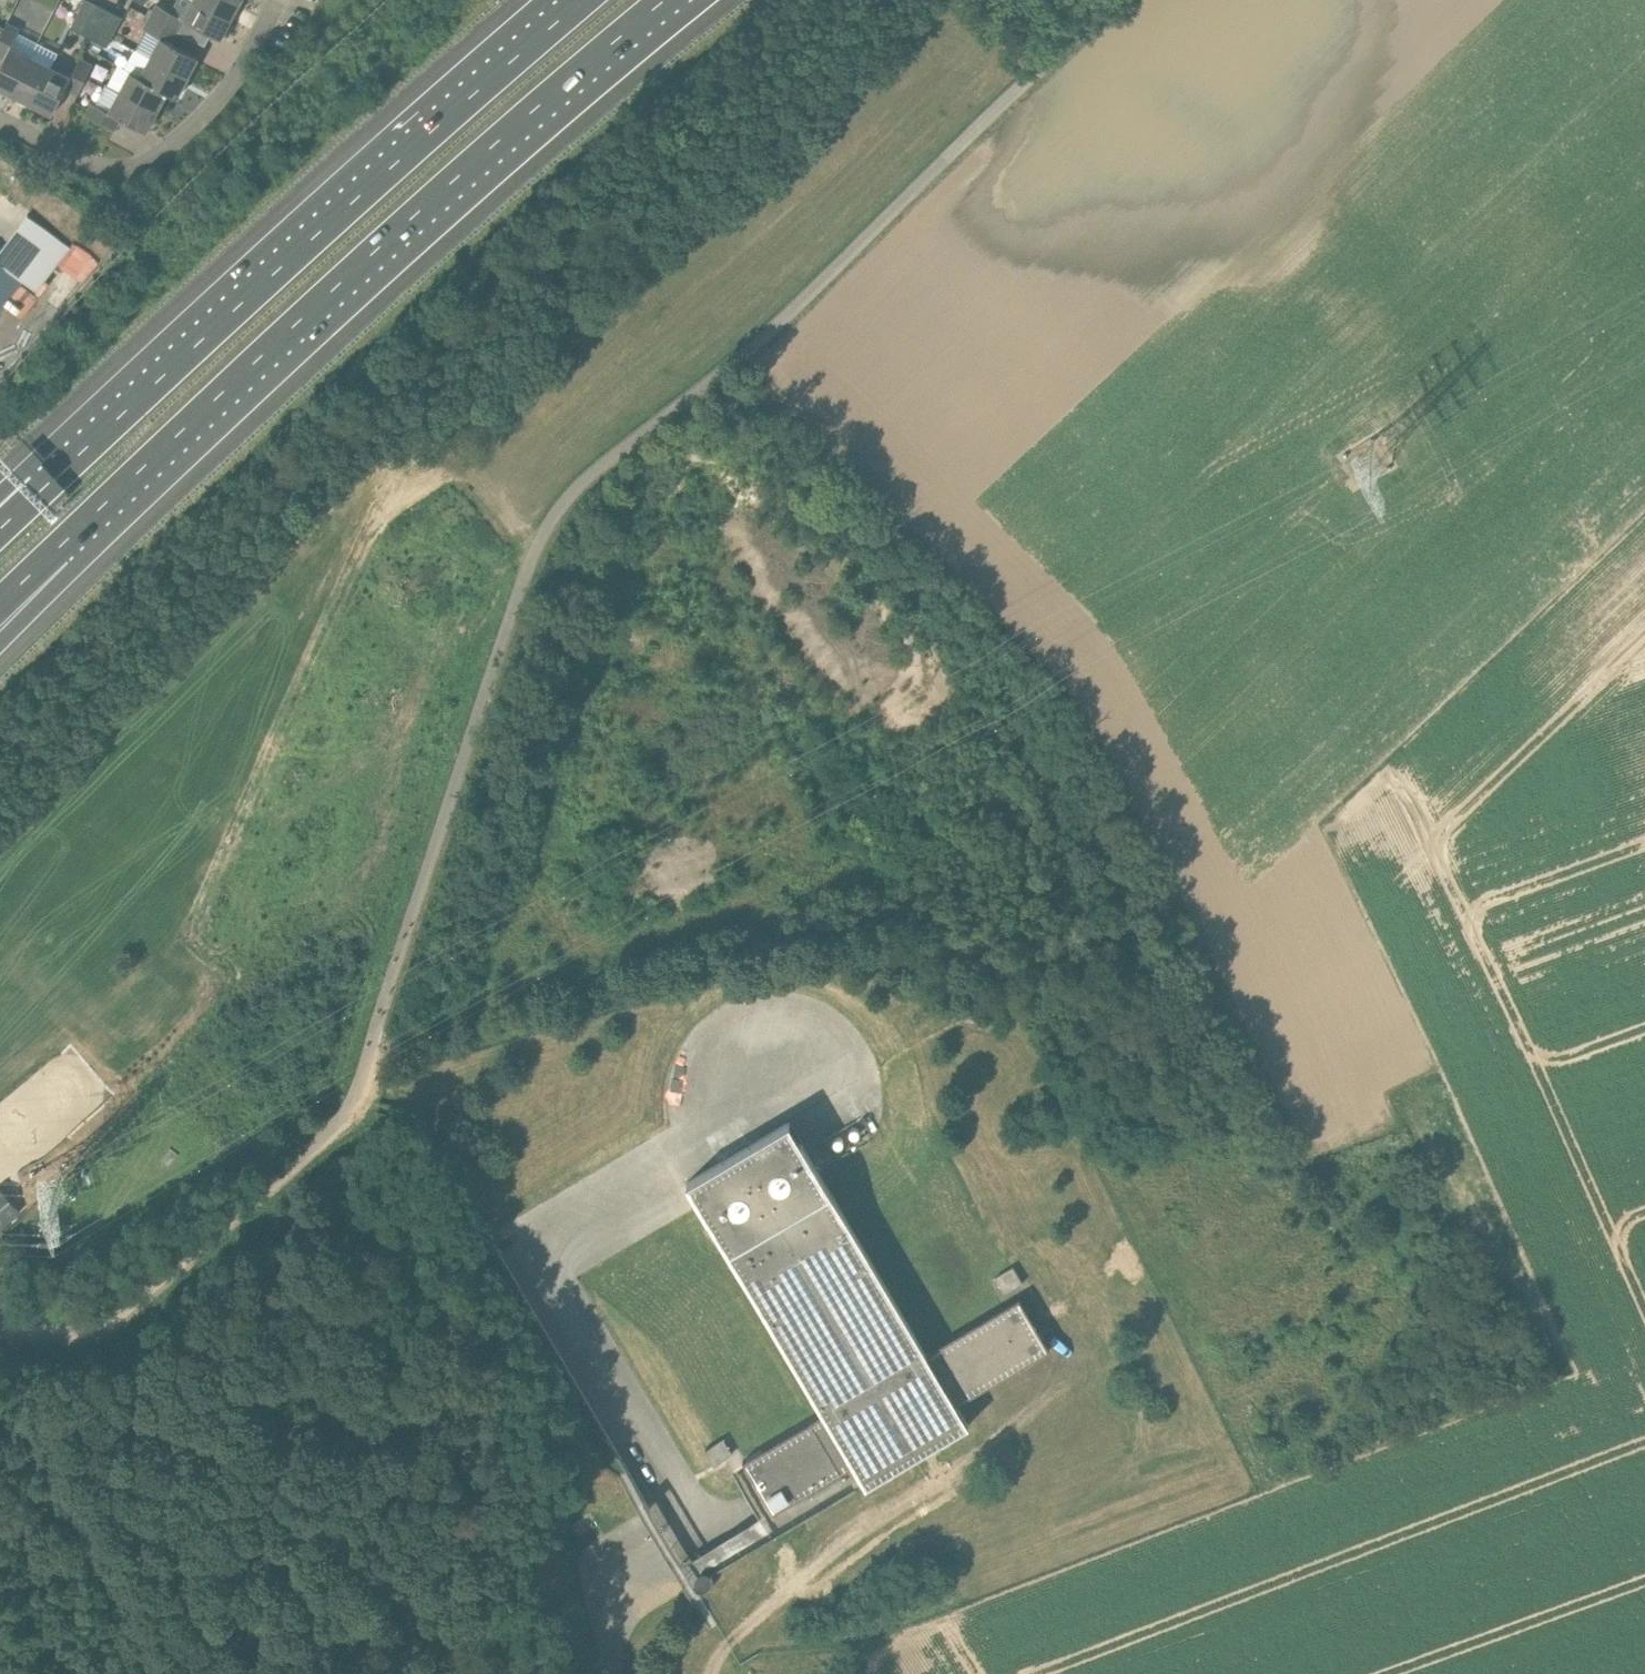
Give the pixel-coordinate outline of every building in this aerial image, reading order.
[(83,34),(98,5),(88,0),(85,0),(70,28),(83,34)] [(232,18),(198,0),(193,0),(183,18),(156,3),(150,16),(180,32),(186,20),(221,38),(232,18)] [(241,0),(198,0),(232,18),(241,0)] [(83,34),(96,41),(110,11),(98,5),(83,34)] [(110,11),(96,41),(107,47),(123,17),(110,11)] [(188,77),(199,57),(173,44),(180,32),(150,16),(143,28),(160,37),(150,56),(188,77)] [(3,31),(0,36),(0,56),(4,58),(0,66),(0,88),(12,94),(31,56),(10,45),(19,27),(8,22),(3,31)] [(32,104),(52,66),(31,56),(12,94),(32,104)] [(178,97),(188,77),(150,56),(139,76),(178,97)] [(77,96),(94,64),(80,58),(71,76),(52,66),(32,104),(52,114),(65,90),(77,96)] [(178,97),(139,76),(130,70),(119,90),(158,111),(168,93),(177,98),(178,97)] [(158,111),(119,90),(108,111),(92,101),(86,115),(100,123),(115,131),(122,118),(147,132),(158,111)] [(83,279),(99,254),(83,244),(67,269),(83,279)] [(0,261),(0,312),(25,280),(0,261)] [(926,1351),(789,1120),(687,1180),(700,1206),(823,1411),(743,1459),(733,1452),(724,1435),(705,1446),(715,1462),(724,1456),(738,1478),(759,1517),(683,1562),(627,1467),(618,1472),(639,1508),(674,1567),(710,1627),(718,1622),(698,1587),(704,1589),(710,1586),(713,1580),(712,1574),(968,1423),(956,1402),(1050,1347),(1019,1295),(926,1351)] [(169,1168),(179,1155),(171,1148),(161,1161),(169,1168)] [(0,1189),(0,1230),(21,1213),(0,1189)] [(1005,1293),(1023,1283),(1013,1266),(995,1277),(1005,1293)]
